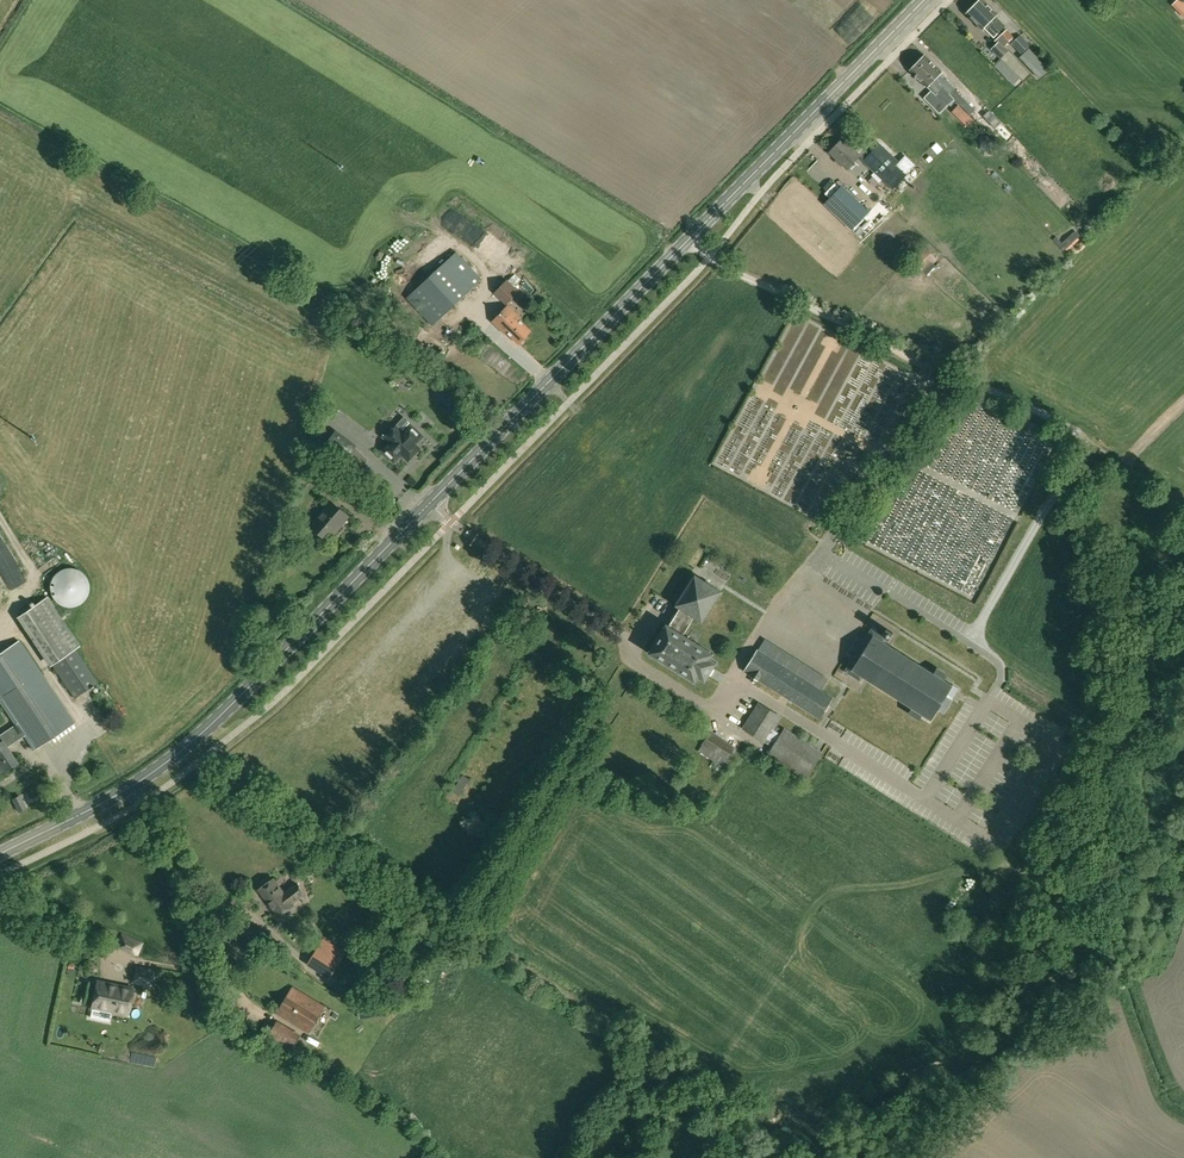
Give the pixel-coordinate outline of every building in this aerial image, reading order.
[(973,6),(999,32),(1005,26),(995,16),(997,15),(982,0),(979,0),(973,6)] [(1175,2),(1181,7),(1177,11),(1183,17),(1183,0),(1177,0),(1175,2)] [(999,32),(973,6),(965,14),(982,30),(984,28),(994,38),(999,32)] [(1002,34),(1009,41),(1013,37),(1006,30),(1002,34)] [(1005,45),(1009,41),(1002,34),(995,41),(997,42),(990,49),(1000,60),(1009,49),(1005,45)] [(1011,43),(1021,54),(1029,46),(1019,36),(1011,43)] [(909,43),(897,60),(907,68),(920,52),(909,43)] [(1048,69),(1029,49),(1020,57),(1039,78),(1048,69)] [(924,55),(917,63),(952,99),(954,98),(971,114),(975,110),(939,74),(942,72),(924,55)] [(1019,78),(1001,59),(994,66),(1012,85),(1019,78)] [(937,93),(948,104),(952,99),(917,63),(909,70),(926,87),(927,87),(935,96),(937,93)] [(960,114),(964,109),(959,104),(955,108),(960,114)] [(989,151),(991,139),(984,138),(983,145),(985,146),(985,150),(989,151)] [(860,156),(843,139),(830,152),(848,169),(860,156)] [(871,153),(864,161),(875,173),(874,174),(882,181),(883,180),(891,172),(899,163),(898,163),(892,156),(891,157),(879,145),(871,153)] [(829,175),(817,183),(820,188),(832,179),(829,175)] [(842,187),(825,204),(851,229),(868,212),(842,187)] [(931,260),(933,263),(937,258),(926,248),(913,262),(922,271),(931,260)] [(457,252),(407,298),(433,325),(482,279),(457,252)] [(515,274),(508,281),(507,280),(494,293),(505,304),(519,291),(514,287),(521,280),(515,274)] [(505,309),(492,322),(505,335),(507,333),(519,344),(532,331),(520,319),(517,321),(505,309)] [(423,436),(410,424),(403,431),(397,425),(392,430),(390,428),(382,436),(389,442),(381,450),(394,463),(402,455),(408,461),(420,448),(416,444),(423,436)] [(368,460),(354,446),(334,431),(330,436),(317,426),(307,440),(320,450),(320,451),(340,465),(341,463),(353,475),(368,460)] [(332,502),(310,526),(327,541),(348,517),(332,502)] [(50,582),(50,585),(50,589),(51,594),(52,596),(55,600),(58,603),(62,605),(67,607),(69,607),(72,607),(74,606),(76,606),(79,605),(81,603),(82,602),(86,598),(87,596),(89,592),(89,590),(89,587),(89,583),(88,580),(87,578),(86,576),(83,573),(81,571),(77,569),(72,568),(70,567),(65,568),(63,569),(58,571),(56,572),(53,576),(52,578),(50,582)] [(676,605),(680,607),(669,625),(666,623),(648,652),(695,682),(698,677),(705,682),(717,663),(710,659),(713,653),(684,634),(695,617),(702,621),(721,591),(695,575),(676,605)] [(74,697),(97,682),(74,648),(79,645),(46,596),(20,613),(53,662),(51,663),(74,697)] [(848,653),(854,656),(844,672),(860,682),(863,678),(912,708),(908,713),(919,720),(922,715),(931,721),(938,710),(945,714),(953,700),(946,696),(953,686),(944,680),(948,674),(937,667),(933,673),(885,643),(887,639),(889,640),(894,633),(887,628),(883,635),(872,628),(862,643),(857,639),(848,653)] [(0,653),(0,699),(16,724),(0,735),(0,741),(0,742),(0,772),(1,773),(17,763),(7,747),(24,736),(33,750),(73,724),(19,641),(0,653)] [(744,671),(819,719),(833,697),(757,650),(744,671)] [(784,728),(781,734),(772,729),(781,716),(759,702),(743,728),(765,741),(766,739),(774,744),(768,753),(806,777),(822,752),(784,728)] [(703,744),(727,759),(734,748),(710,733),(703,744)] [(462,795),(470,781),(461,775),(452,790),(462,795)] [(20,796),(13,800),(15,806),(23,802),(20,796)] [(259,890),(279,916),(294,905),(292,903),(305,894),(297,883),(284,893),(274,879),(259,890)] [(235,928),(251,949),(260,942),(244,921),(235,928)] [(144,943),(121,932),(115,945),(138,956),(144,943)] [(344,955),(322,941),(310,959),(333,974),(344,955)] [(150,985),(153,971),(137,968),(134,982),(150,985)] [(91,1007),(127,1015),(133,989),(97,981),(91,1007)] [(323,1007),(292,988),(278,1013),(309,1031),(323,1007)] [(290,1050),(299,1034),(274,1020),(265,1036),(290,1050)]
